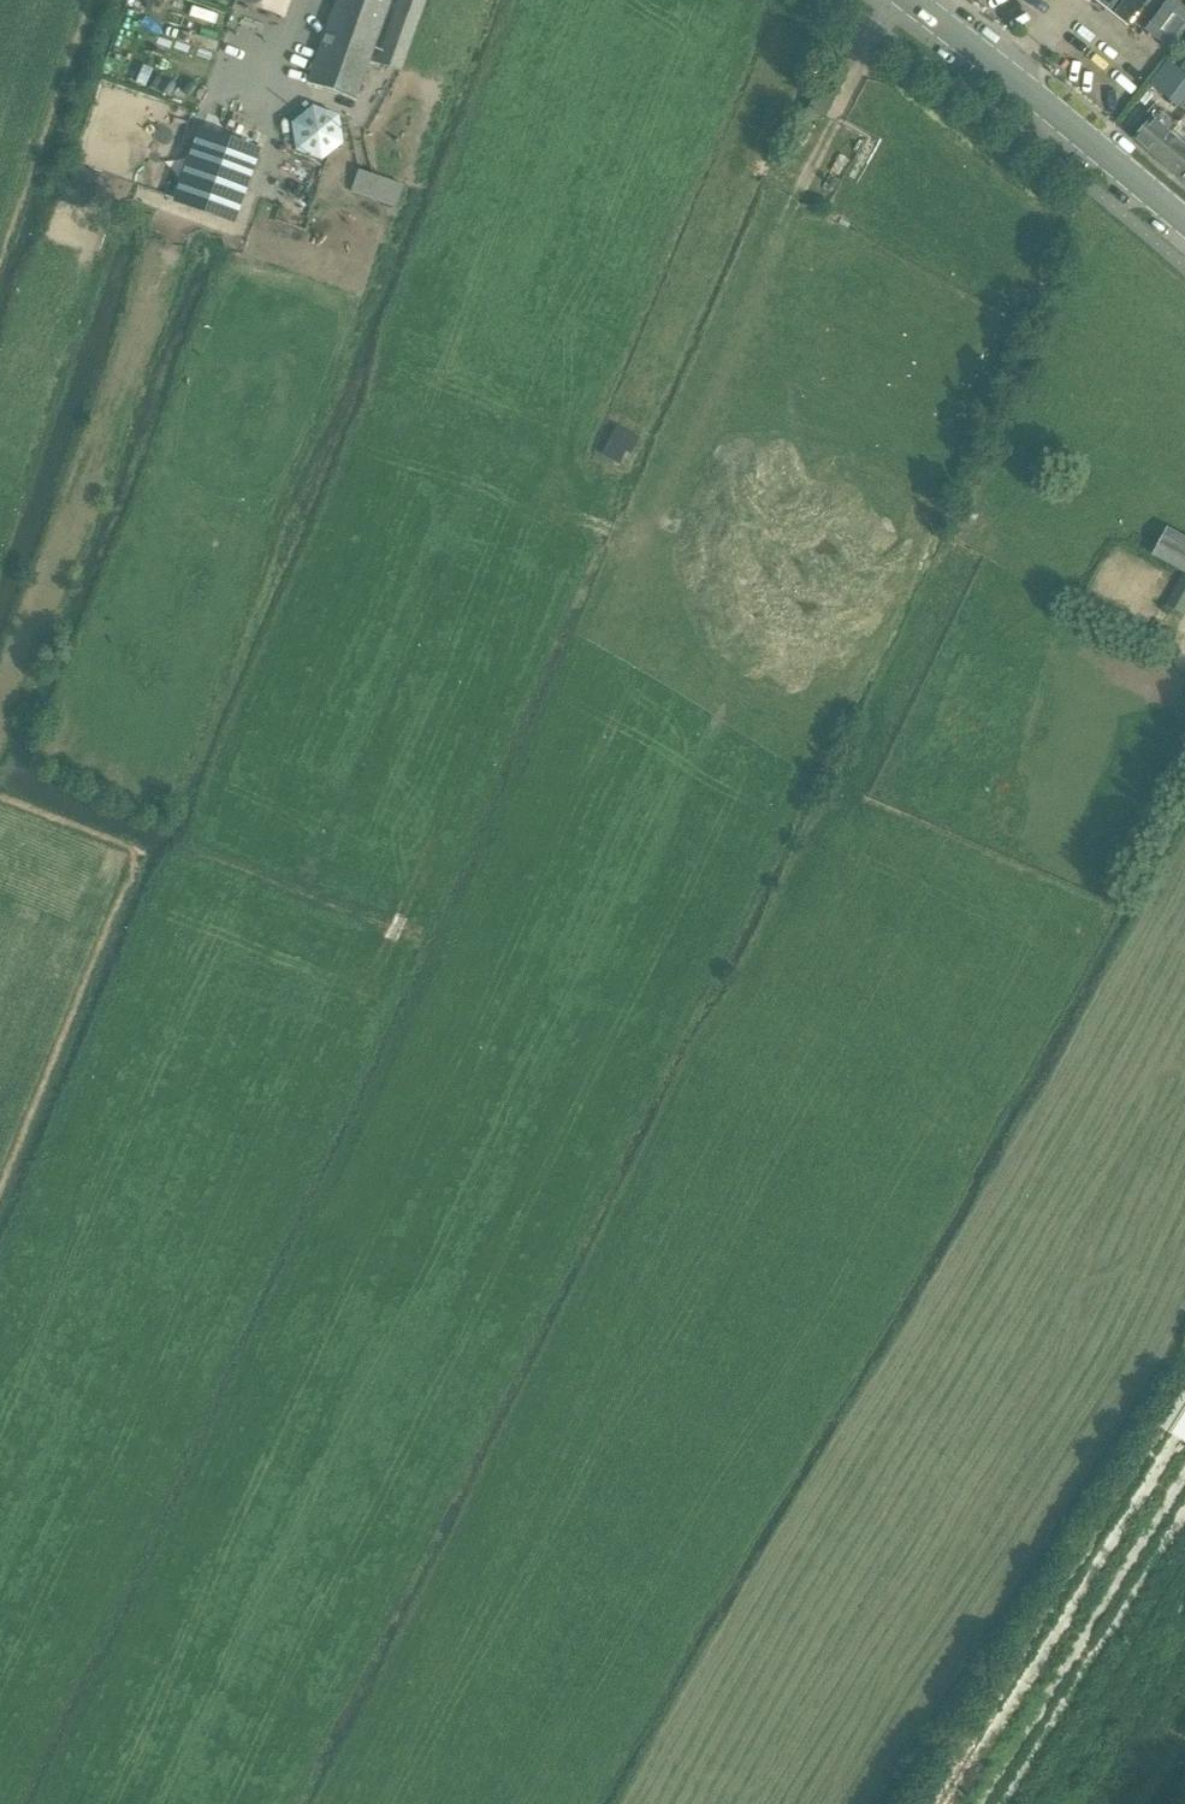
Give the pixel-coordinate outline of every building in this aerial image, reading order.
[(281,17),(287,0),(235,0),(281,17)] [(354,98),(389,0),(335,0),(306,82),(354,98)] [(399,71),(425,0),(397,0),(375,63),(399,71)] [(1129,26),(1149,0),(1096,0),(1129,26)] [(1146,28),(1170,47),(1184,27),(1184,10),(1171,0),(1167,0),(1146,28)] [(832,65),(810,109),(826,118),(850,70),(837,63),(834,61),(832,65)] [(1152,86),(1181,107),(1184,102),(1184,74),(1169,62),(1152,86)] [(1146,128),(1136,139),(1155,155),(1180,124),(1163,109),(1159,105),(1155,105),(1151,110),(1140,123),(1146,128)] [(312,107),(290,125),(295,152),(321,163),(342,145),(338,117),(312,107)] [(1181,177),(1184,172),(1184,119),(1180,124),(1155,155),(1181,177)] [(350,190),(349,193),(395,209),(403,186),(357,170),(350,190)] [(617,427),(603,454),(619,462),(625,450),(631,452),(638,437),(617,427)] [(1154,555),(1184,571),(1184,537),(1174,531),(1168,528),(1154,555)] [(1167,605),(1184,614),(1184,572),(1167,605)]
